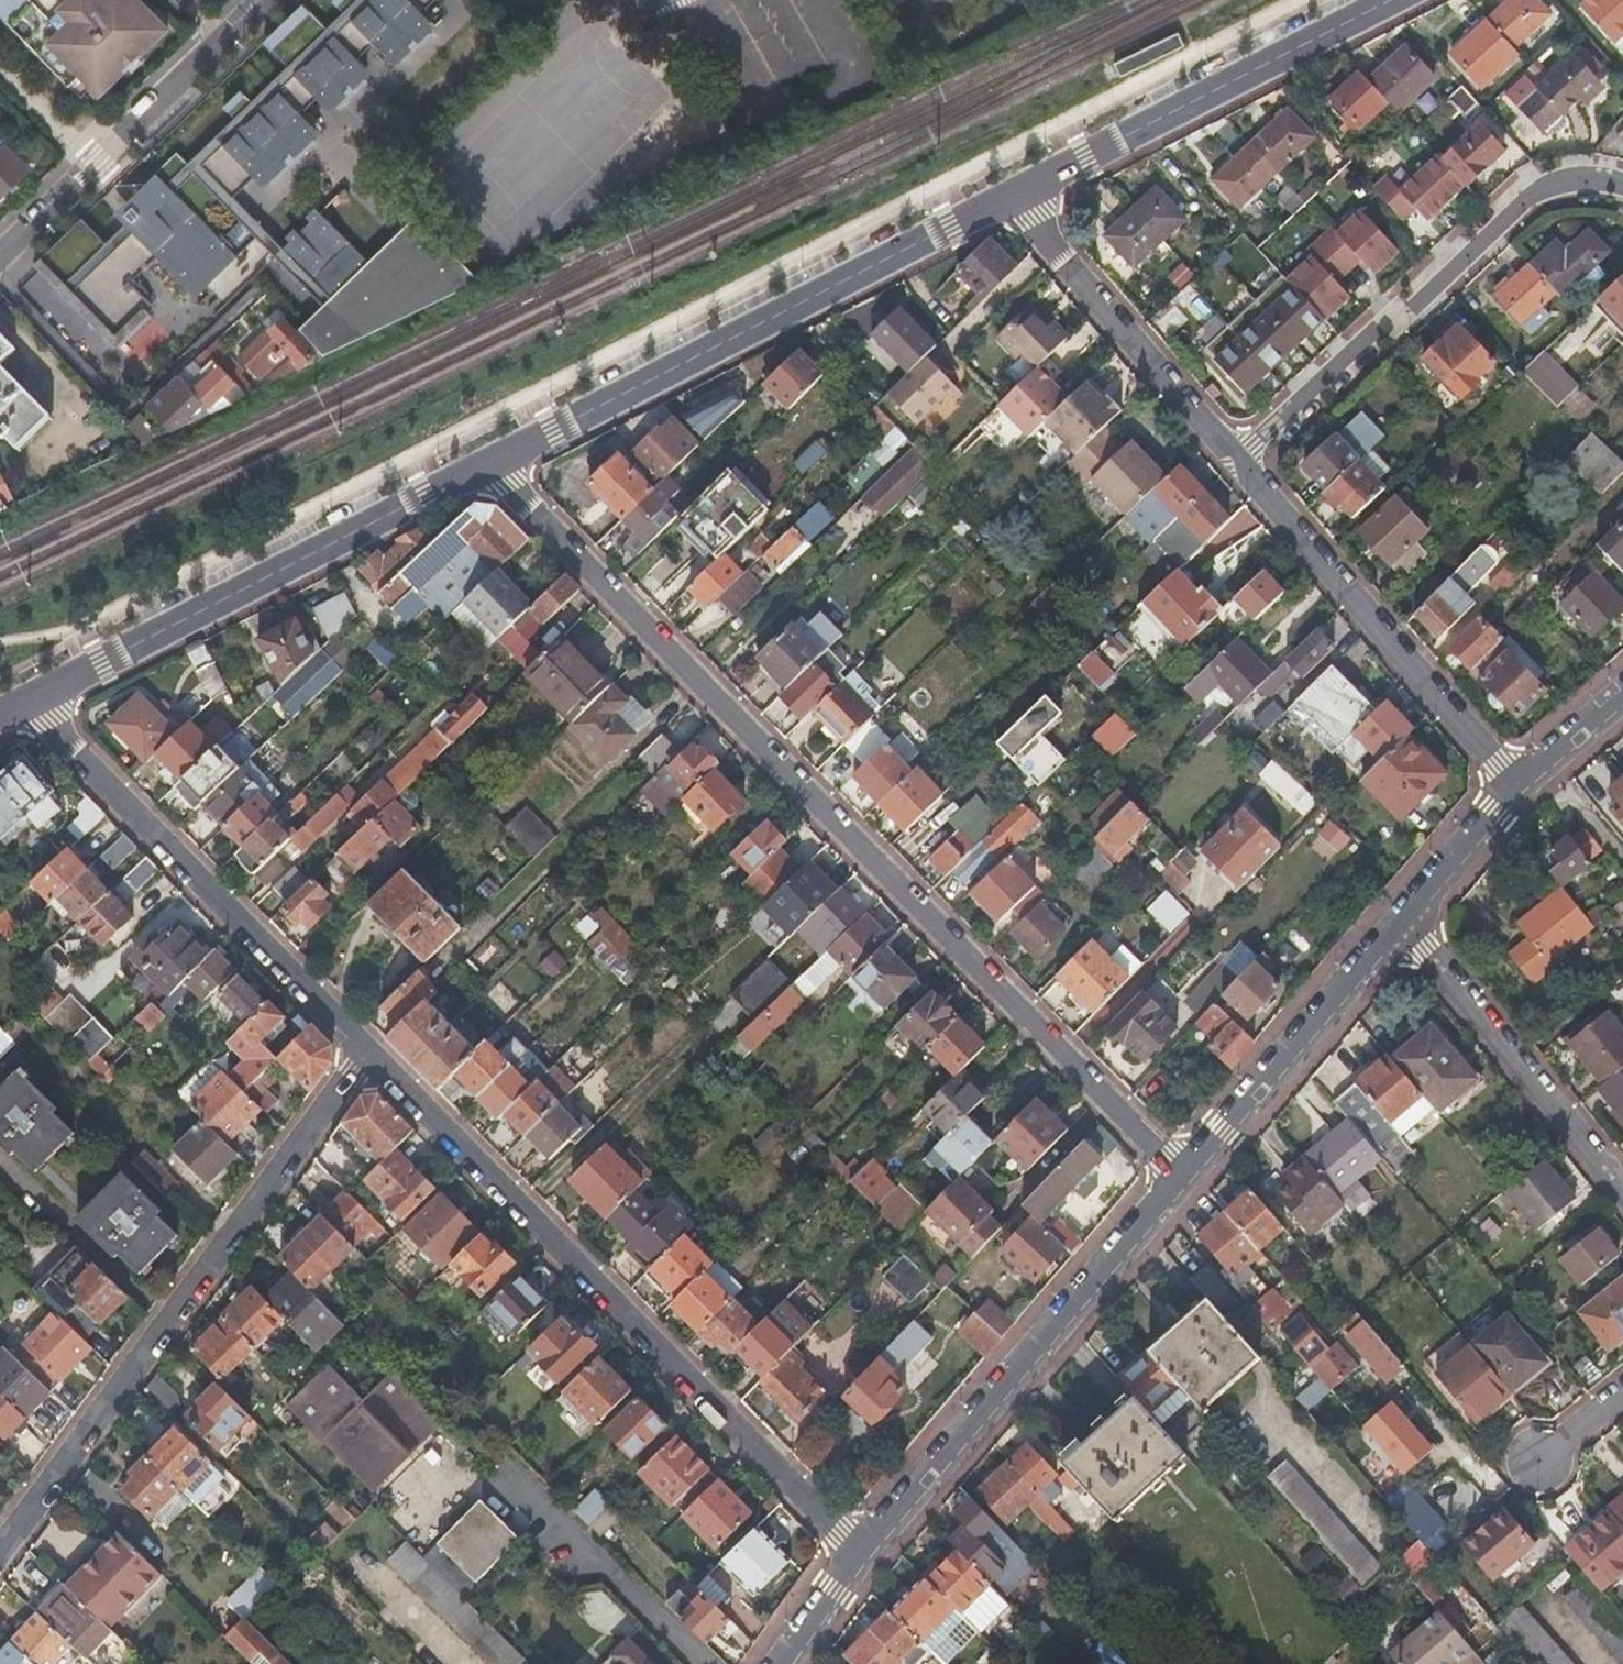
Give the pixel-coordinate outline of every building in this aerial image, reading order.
[(94,86),(102,94),(169,28),(142,0),(141,0),(0,0),(0,12),(72,85),(83,74),(94,86)] [(202,196),(150,244),(173,269),(171,272),(195,297),(256,238),(323,306),(333,317),(377,272),(367,262),(319,213),(282,249),(232,198),(253,178),(262,189),(263,188),(259,181),(263,177),(269,183),(270,182),(269,181),(311,140),(312,141),(313,140),(307,134),(312,129),(313,131),(319,125),(308,114),(304,118),(300,114),(316,99),(329,112),(330,112),(325,106),(330,101),(335,107),(337,106),(336,106),(363,79),(364,80),(364,79),(359,73),(363,69),(364,70),(366,69),(356,59),(372,44),(376,47),(371,52),(382,63),(386,58),(394,66),(395,65),(390,59),(394,54),(400,60),(401,59),(400,59),(427,33),(428,33),(429,33),(423,26),(427,22),(433,27),(441,20),(436,14),(433,18),(424,9),(433,0),(332,0),(331,0),(342,12),(326,29),(301,4),(263,41),(287,67),(251,102),(240,90),(223,107),(234,118),(187,164),(176,152),(168,161),(202,196)] [(1510,45),(1540,18),(1523,0),(1506,0),(1486,19),(1510,45)] [(1622,14),(1622,0),(1585,0),(1578,6),(1603,33),(1622,14)] [(1479,85),(1514,50),(1510,45),(1486,19),(1483,17),(1448,52),(1479,85)] [(1171,31),(1106,63),(1114,78),(1181,47),(1171,31)] [(1389,99),(1398,108),(1434,73),(1406,44),(1371,79),(1388,98),(1389,99)] [(1587,67),(1593,74),(1601,66),(1583,47),(1580,50),(1592,62),(1587,67)] [(1533,84),(1515,101),(1542,130),(1547,130),(1550,126),(1564,113),(1578,100),(1599,80),(1593,74),(1587,67),(1592,62),(1580,50),(1575,55),(1574,53),(1571,57),(1562,65),(1542,84),(1538,79),(1533,84)] [(1558,61),(1562,65),(1571,57),(1567,53),(1558,61)] [(1361,70),(1359,68),(1331,94),(1336,99),(1350,113),(1360,125),(1388,98),(1371,79),(1361,70)] [(72,85),(83,97),(94,86),(83,74),(72,85)] [(1506,92),(1515,101),(1533,84),(1524,75),(1506,92)] [(1599,80),(1578,100),(1584,106),(1605,86),(1599,80)] [(1469,121),(1481,108),(1459,84),(1446,97),(1469,121)] [(1493,105),(1499,111),(1507,102),(1501,97),(1493,105)] [(1272,112),(1275,116),(1284,108),(1280,104),(1272,112)] [(1275,116),(1249,141),(1253,145),(1276,168),(1313,133),(1286,105),(1284,108),(1275,116)] [(1360,125),(1350,113),(1345,118),(1356,129),(1360,125)] [(1564,113),(1550,126),(1554,131),(1559,131),(1568,122),(1568,118),(1564,113)] [(1444,157),(1468,181),(1504,147),(1480,120),(1444,157)] [(1417,172),(1434,156),(1409,130),(1392,146),(1417,172)] [(1358,139),(1346,150),(1352,156),(1362,166),(1374,155),(1358,139)] [(1253,145),(1249,141),(1218,170),(1212,176),(1211,177),(1237,205),(1276,168),(1253,145)] [(28,169),(5,146),(0,152),(0,196),(28,169)] [(1426,216),(1465,179),(1444,157),(1443,156),(1440,153),(1402,189),(1387,173),(1376,183),(1374,185),(1403,215),(1415,203),(1426,216)] [(141,236),(150,244),(202,196),(168,161),(154,174),(166,185),(179,199),(141,236)] [(1298,191),(1305,199),(1320,185),(1313,177),(1298,191)] [(1284,201),(1293,211),(1305,199),(1298,191),(1288,181),(1274,195),(1282,203),(1284,201)] [(1132,206),(1161,239),(1186,216),(1155,183),(1132,206)] [(128,222),(141,236),(179,199),(166,185),(128,222)] [(343,189),(337,194),(343,200),(348,194),(343,189)] [(1103,233),(1134,265),(1161,239),(1132,206),(1103,233)] [(1313,254),(1289,277),(1326,315),(1351,292),(1337,278),(1361,255),(1374,269),(1399,246),(1385,232),(1362,208),(1339,230),(1333,224),(1308,248),(1313,254)] [(333,317),(323,306),(298,330),(324,358),(480,284),(422,223),(415,215),(367,262),(377,272),(333,317)] [(113,327),(148,293),(138,283),(134,287),(130,283),(157,257),(171,272),(173,269),(150,244),(141,236),(140,237),(126,224),(106,244),(81,219),(44,255),(113,327)] [(1555,290),(1561,296),(1609,250),(1590,229),(1568,249),(1559,238),(1531,264),(1532,266),(1555,290)] [(1271,289),(1274,293),(1289,277),(1245,232),(1234,243),(1270,281),(1274,286),(1271,289)] [(964,307),(969,312),(1016,267),(987,239),(956,270),(979,293),(964,307)] [(44,255),(34,265),(115,349),(150,315),(145,310),(151,305),(144,298),(149,295),(148,293),(113,327),(44,255)] [(1184,260),(1167,275),(1179,289),(1196,275),(1184,260)] [(1522,323),(1555,290),(1532,266),(1499,298),(1522,323)] [(1326,315),(1289,277),(1274,293),(1258,308),(1254,305),(1224,333),(1228,337),(1219,346),(1223,350),(1215,358),(1246,391),(1312,328),(1326,315)] [(1271,289),(1274,286),(1270,281),(1266,285),(1271,289)] [(1044,328),(1051,321),(1032,301),(1025,308),(1044,328)] [(284,314),(277,308),(262,323),(267,329),(268,330),(281,317),(284,314)] [(1022,351),(1036,366),(1047,354),(1066,336),(1051,321),(1044,328),(1025,308),(996,335),(1017,356),(1022,351)] [(1326,344),(1340,330),(1326,315),(1312,328),(1326,344)] [(268,330),(267,329),(237,357),(257,378),(272,365),(291,347),(302,359),(312,350),(281,317),(268,330)] [(1427,357),(1465,398),(1479,386),(1484,391),(1494,382),(1487,375),(1500,364),(1458,320),(1443,334),(1447,339),(1427,357)] [(16,348),(0,332),(0,363),(16,348)] [(222,334),(204,350),(213,359),(222,350),(230,342),(222,334)] [(201,370),(194,376),(185,368),(178,374),(189,385),(207,405),(234,382),(213,359),(204,350),(192,362),(201,370)] [(222,350),(213,359),(234,382),(246,395),(254,391),(239,376),(242,373),(222,350)] [(828,376),(803,351),(765,387),(790,414),(828,376)] [(1063,371),(1047,354),(1036,366),(1035,366),(1052,383),(1056,379),(1063,371)] [(859,375),(883,397),(886,393),(902,378),(880,355),(859,375)] [(886,393),(915,423),(942,396),(950,404),(958,396),(922,359),(902,378),(886,393)] [(2,438),(4,436),(16,449),(50,416),(0,364),(0,437),(2,438)] [(1007,456),(1045,420),(1067,398),(1052,383),(1035,366),(997,404),(1011,419),(994,437),(991,439),(1007,456)] [(189,385),(178,374),(160,392),(168,399),(159,408),(159,410),(169,420),(176,427),(177,428),(212,411),(207,405),(189,385)] [(721,376),(682,413),(706,438),(745,401),(721,376)] [(1100,388),(1089,377),(1085,382),(1095,393),(1100,388)] [(1067,398),(1071,395),(1056,379),(1052,383),(1067,398)] [(1045,420),(1077,453),(1105,426),(1121,410),(1110,399),(1106,404),(1095,393),(1085,382),(1071,395),(1067,398),(1045,420)] [(1591,402),(1577,387),(1564,399),(1578,414),(1591,402)] [(1106,404),(1110,399),(1100,388),(1095,393),(1106,404)] [(168,399),(160,392),(152,400),(159,408),(168,399)] [(1591,402),(1578,414),(1581,418),(1594,406),(1591,402)] [(997,404),(979,422),(994,437),(1011,419),(997,404)] [(885,435),(895,426),(874,405),(864,414),(885,435)] [(166,423),(169,420),(159,410),(156,413),(166,423)] [(127,424),(145,443),(158,437),(137,414),(127,424)] [(632,468),(652,489),(664,478),(698,446),(672,420),(658,433),(655,430),(628,457),(635,465),(632,468)] [(1082,483),(1088,477),(1123,445),(1105,426),(1077,453),(1065,465),(1082,483)] [(1590,429),(1564,456),(1603,491),(1622,470),(1622,459),(1606,444),(1590,429)] [(1363,456),(1378,442),(1372,435),(1356,450),(1339,431),(1306,462),(1330,486),(1363,456)] [(815,439),(792,464),(804,474),(827,449),(815,439)] [(1129,439),(1123,445),(1088,477),(1102,492),(1124,515),(1134,505),(1171,469),(1153,450),(1146,457),(1139,450),(1129,439)] [(1146,457),(1153,450),(1146,443),(1139,450),(1146,457)] [(866,491),(886,512),(934,465),(914,445),(866,491)] [(622,518),(652,489),(632,468),(619,454),(589,483),(622,518)] [(1389,484),(1363,456),(1330,486),(1329,492),(1338,502),(1346,502),(1351,497),(1362,509),(1389,484)] [(1152,539),(1177,566),(1229,516),(1179,463),(1171,469),(1134,505),(1159,532),(1152,539)] [(677,520),(716,560),(722,554),(768,509),(728,469),(677,520)] [(15,502),(0,473),(0,510),(15,502)] [(652,489),(622,518),(634,531),(625,545),(634,555),(678,514),(675,511),(686,501),(664,478),(652,489)] [(1359,531),(1389,563),(1416,538),(1425,528),(1395,497),(1359,531)] [(378,594),(377,595),(391,610),(411,591),(441,622),(462,602),(515,553),(529,540),(496,506),(473,504),(429,545),(389,583),(378,594)] [(1595,543),(1622,572),(1622,515),(1595,543)] [(761,555),(774,569),(803,541),(790,527),(771,545),(761,555)] [(382,576),(389,583),(429,545),(416,531),(396,541),(400,545),(383,561),(377,555),(358,572),(371,586),(382,576)] [(747,549),(757,559),(761,555),(771,545),(762,535),(747,549)] [(1416,538),(1389,563),(1401,575),(1427,550),(1416,538)] [(1497,561),(1479,545),(1464,561),(1482,578),(1497,561)] [(462,602),(480,620),(531,571),(515,553),(462,602)] [(688,588),(707,607),(741,574),(722,554),(716,560),(688,588)] [(1488,582),(1500,594),(1525,569),(1512,556),(1488,582)] [(1412,615),(1438,640),(1474,603),(1466,595),(1482,578),(1464,561),(1412,615)] [(748,570),(752,575),(760,567),(756,562),(748,570)] [(1233,597),(1253,618),(1280,592),(1268,579),(1273,574),(1265,565),(1233,597)] [(1114,627),(1156,671),(1216,612),(1195,591),(1174,569),(1114,627)] [(759,583),(752,575),(748,570),(717,599),(729,612),(759,583)] [(531,571),(480,620),(497,638),(512,624),(523,613),(547,590),(537,581),(539,579),(531,571)] [(1563,601),(1594,633),(1622,604),(1622,601),(1593,571),(1563,601)] [(532,612),(542,624),(578,590),(563,574),(547,590),(523,613),(527,617),(532,612)] [(382,576),(371,586),(378,594),(389,583),(382,576)] [(1195,591),(1216,612),(1222,607),(1201,585),(1195,591)] [(1030,604),(1056,631),(1070,617),(1058,604),(1045,590),(1030,604)] [(411,591),(391,610),(420,642),(441,622),(411,591)] [(312,610),(327,641),(354,616),(342,594),(312,610)] [(1058,604),(1070,617),(1080,607),(1067,594),(1058,604)] [(784,688),(811,662),(830,643),(800,613),(755,658),(759,663),(784,688)] [(1447,646),(1469,669),(1502,636),(1479,615),(1447,646)] [(1032,627),(1044,639),(1052,631),(1041,619),(1032,627)] [(1058,633),(1068,643),(1081,631),(1071,620),(1058,633)] [(258,640),(281,685),(313,655),(306,642),(296,621),(258,640)] [(733,631),(740,639),(751,628),(744,621),(733,631)] [(512,624),(497,638),(496,639),(526,670),(541,655),(512,624)] [(1258,684),(1267,694),(1293,668),(1301,677),(1332,646),(1314,629),(1268,674),(1258,684)] [(1507,705),(1521,718),(1545,689),(1535,679),(1543,670),(1505,633),(1502,636),(1469,669),(1494,692),(1489,697),(1491,703),(1496,708),(1503,710),(1507,705)] [(523,673),(572,722),(610,685),(614,681),(605,672),(598,678),(562,640),(565,637),(563,634),(541,655),(526,670),(523,673)] [(312,637),(306,642),(313,655),(318,650),(312,637)] [(382,638),(370,646),(385,666),(396,658),(382,638)] [(1258,684),(1268,674),(1233,638),(1183,686),(1196,699),(1217,680),(1239,703),(1258,684)] [(195,669),(211,660),(202,642),(185,651),(195,669)] [(275,690),(270,694),(292,718),(340,673),(318,650),(313,655),(281,685),(275,690)] [(1075,665),(1093,684),(1107,671),(1089,652),(1075,665)] [(195,669),(212,698),(225,686),(211,660),(195,669)] [(784,688),(808,712),(810,710),(835,687),(811,662),(784,688)] [(778,694),(784,688),(759,663),(753,668),(778,694)] [(1287,707),(1331,752),(1335,748),(1374,709),(1329,664),(1287,707)] [(1093,684),(1097,688),(1111,675),(1107,671),(1093,684)] [(835,687),(810,710),(842,743),(865,722),(874,713),(842,680),(835,687)] [(255,694),(263,702),(267,698),(270,694),(275,690),(268,683),(255,694)] [(569,725),(603,760),(645,720),(610,685),(572,722),(569,725)] [(292,718),(270,694),(267,698),(289,721),(292,718)] [(344,815),(360,831),(402,791),(486,709),(472,694),(438,726),(434,722),(430,726),(433,730),(344,815)] [(139,695),(109,724),(146,761),(176,733),(155,712),(139,695)] [(994,744),(1036,787),(1064,760),(1038,734),(1060,713),(1044,696),(994,744)] [(1251,719),(1263,730),(1284,710),(1272,699),(1251,719)] [(1374,709),(1335,748),(1350,764),(1367,748),(1379,759),(1405,734),(1410,728),(1383,700),(1374,709)] [(163,704),(155,712),(176,733),(185,725),(163,704)] [(1188,736),(1197,745),(1224,718),(1216,709),(1188,736)] [(1092,733),(1113,754),(1134,734),(1113,713),(1092,733)] [(842,743),(863,765),(884,745),(886,743),(865,722),(842,743)] [(193,810),(202,803),(201,802),(239,767),(252,754),(253,754),(259,749),(237,726),(225,737),(180,779),(172,786),(176,791),(176,795),(185,806),(189,806),(193,810)] [(167,766),(180,779),(225,737),(216,727),(203,739),(200,735),(167,766)] [(653,775),(664,764),(677,751),(660,733),(635,756),(653,775)] [(884,745),(903,764),(915,753),(896,733),(886,743),(884,745)] [(1360,778),(1399,816),(1413,802),(1415,803),(1445,773),(1411,739),(1410,739),(1405,734),(1379,759),(1360,778)] [(674,807),(712,769),(718,764),(701,747),(697,751),(691,745),(668,768),(664,764),(653,775),(640,788),(666,815),(674,807)] [(852,775),(878,804),(911,772),(903,764),(884,745),(863,765),(852,775)] [(437,758),(461,782),(469,775),(445,750),(437,758)] [(915,768),(941,795),(957,780),(952,774),(948,777),(928,756),(915,768)] [(34,826),(55,807),(47,797),(53,792),(23,759),(11,769),(10,767),(0,775),(0,788),(29,821),(34,826)] [(1259,772),(1279,790),(1291,777),(1271,759),(1259,772)] [(224,826),(261,791),(239,767),(201,802),(202,803),(224,826)] [(911,772),(878,804),(904,831),(941,795),(915,768),(911,772)] [(674,807),(704,838),(743,801),(712,769),(674,807)] [(1607,789),(1622,808),(1614,814),(1622,826),(1622,776),(1607,789)] [(1279,790),(1304,813),(1317,800),(1291,777),(1279,790)] [(243,846),(287,803),(269,784),(261,791),(224,826),(220,830),(225,836),(229,832),(243,846)] [(288,839),(299,851),(355,797),(344,785),(289,839),(288,839)] [(29,821),(0,788),(0,839),(4,835),(8,839),(29,821)] [(1087,821),(1099,834),(1131,802),(1119,790),(1087,821)] [(251,873),(253,874),(273,854),(288,839),(289,839),(278,828),(308,799),(300,791),(287,803),(243,846),(248,852),(240,859),(240,862),(251,873)] [(402,791),(360,831),(336,854),(353,872),(389,837),(382,829),(411,801),(402,791)] [(65,830),(76,842),(104,816),(88,799),(80,806),(79,816),(65,830)] [(1098,835),(1115,852),(1148,819),(1131,802),(1099,834),(1098,835)] [(973,849),(951,871),(964,885),(995,856),(992,853),(996,850),(999,853),(1008,843),(1007,842),(1033,816),(1020,803),(1006,817),(983,839),(973,849)] [(504,827),(533,856),(554,836),(524,804),(522,806),(523,808),(504,827)] [(1338,851),(1353,838),(1322,804),(1307,817),(1338,851)] [(983,839),(1006,817),(1000,810),(982,827),(982,828),(982,829),(978,834),(983,839)] [(1202,852),(1239,887),(1278,846),(1241,810),(1202,852)] [(750,874),(776,849),(784,841),(764,819),(730,853),(750,874)] [(931,853),(956,830),(947,820),(922,843),(931,853)] [(239,849),(243,846),(229,832),(225,836),(239,849)] [(929,859),(945,876),(951,871),(973,849),(957,832),(929,859)] [(102,853),(115,866),(135,847),(122,834),(102,853)] [(53,847),(62,856),(68,851),(67,850),(71,846),(74,844),(66,836),(53,847)] [(1173,858),(1179,852),(1165,837),(1158,843),(1173,858)] [(1559,885),(1562,888),(1591,865),(1568,837),(1550,851),(1561,864),(1550,873),(1559,885)] [(77,852),(71,846),(67,850),(68,851),(62,856),(32,884),(50,903),(86,869),(73,856),(77,852)] [(248,852),(243,846),(239,849),(235,853),(240,859),(248,852)] [(1057,883),(1075,901),(1112,864),(1094,846),(1057,883)] [(740,883),(762,905),(797,871),(776,849),(750,874),(740,883)] [(1181,850),(1179,852),(1173,858),(1169,862),(1182,875),(1194,864),(1181,850)] [(1239,887),(1202,852),(1197,857),(1234,892),(1239,887)] [(253,874),(265,886),(285,867),(273,854),(253,874)] [(123,879),(135,891),(158,870),(145,857),(123,879)] [(1010,910),(1016,916),(1039,893),(1005,858),(969,893),(981,906),(985,902),(1001,919),(1010,910)] [(1157,874),(1175,894),(1188,881),(1182,875),(1169,862),(1157,874)] [(795,930),(833,894),(830,891),(814,873),(804,864),(797,871),(762,905),(777,920),(791,934),(795,930)] [(284,904),(308,881),(294,867),(270,890),(284,904)] [(366,904),(424,963),(460,928),(402,868),(366,904)] [(68,912),(78,922),(108,893),(86,869),(50,903),(63,917),(68,912)] [(818,869),(814,873),(830,891),(834,886),(818,869)] [(301,919),(309,927),(328,908),(321,900),(326,894),(311,878),(308,881),(284,904),(280,908),(295,924),(301,919)] [(123,879),(108,893),(121,906),(135,891),(123,879)] [(1507,952),(1532,982),(1551,967),(1546,961),(1591,924),(1582,913),(1562,888),(1559,885),(1513,923),(1525,937),(1507,952)] [(832,943),(863,914),(838,889),(833,894),(795,930),(821,956),(827,950),(833,944),(832,943)] [(78,922),(101,947),(132,918),(121,906),(108,893),(78,922)] [(1020,921),(1036,904),(1043,897),(1039,893),(1016,916),(1020,921)] [(1152,913),(1168,931),(1185,914),(1168,897),(1152,913)] [(985,902),(981,906),(997,923),(1001,919),(985,902)] [(1620,902),(1611,909),(1622,924),(1622,905),(1620,902)] [(1010,931),(1035,957),(1062,930),(1036,904),(1020,921),(1010,931)] [(1591,924),(1599,935),(1606,931),(1596,920),(1600,917),(1591,906),(1582,913),(1591,924)] [(8,942),(21,929),(4,910),(0,913),(0,933),(8,942)] [(851,975),(882,944),(887,939),(863,914),(832,943),(833,944),(827,950),(851,975)] [(598,932),(622,957),(634,945),(611,920),(598,932)] [(765,932),(779,946),(791,934),(777,920),(765,932)] [(167,994),(182,979),(209,953),(178,922),(154,945),(149,939),(130,957),(167,994)] [(589,956),(606,973),(622,957),(598,932),(588,942),(595,950),(589,956)] [(553,952),(565,964),(585,945),(573,933),(553,952)] [(1055,976),(1092,1014),(1127,978),(1090,941),(1055,976)] [(31,967),(52,991),(79,966),(56,942),(31,967)] [(842,983),(876,1017),(885,1009),(884,1007),(914,977),(882,944),(851,975),(842,983)] [(213,949),(218,955),(223,950),(217,945),(213,949)] [(182,979),(203,1000),(233,969),(218,955),(213,949),(209,953),(182,979)] [(1220,995),(1246,1019),(1278,986),(1259,968),(1268,958),(1261,952),(1220,995)] [(753,1020),(791,984),(766,959),(728,995),(753,1020)] [(399,1025),(426,998),(435,990),(416,970),(380,1005),(399,1025)] [(1183,1004),(1195,1015),(1226,983),(1213,971),(1183,1004)] [(746,1049),(749,1052),(815,988),(801,974),(791,984),(753,1020),(735,1038),(741,1043),(735,1048),(740,1053),(746,1049)] [(237,976),(217,995),(244,1023),(264,1004),(237,976)] [(35,1007),(90,1062),(100,1052),(114,1038),(71,994),(63,1002),(52,991),(35,1007)] [(925,1049),(955,1019),(929,992),(895,1026),(908,1039),(912,1036),(925,1049)] [(1141,1061),(1175,1026),(1142,994),(1108,1028),(1141,1061)] [(1239,1028),(1246,1019),(1220,995),(1213,1003),(1239,1028)] [(385,1039),(435,1090),(476,1051),(426,998),(399,1025),(385,1039)] [(268,1065),(274,1059),(258,1042),(278,1022),(283,1017),(267,1000),(264,1004),(244,1023),(226,1042),(259,1075),(268,1065)] [(135,1018),(148,1031),(165,1014),(152,1001),(135,1018)] [(1208,1047),(1230,1068),(1253,1041),(1239,1028),(1213,1003),(1197,1019),(1217,1038),(1208,1047)] [(1603,1084),(1622,1067),(1622,1034),(1605,1012),(1596,1020),(1592,1015),(1565,1037),(1603,1084)] [(930,1053),(953,1076),(958,1071),(982,1047),(955,1019),(925,1049),(915,1059),(919,1064),(930,1053)] [(294,1039),(278,1022),(258,1042),(274,1059),(275,1058),(294,1039)] [(275,1058),(309,1092),(330,1064),(329,1044),(309,1024),(294,1039),(275,1058)] [(14,1042),(6,1033),(7,1032),(0,1025),(0,1056),(14,1042)] [(1433,1108),(1437,1113),(1475,1082),(1429,1028),(1390,1058),(1433,1108)] [(509,1065),(509,1066),(526,1050),(513,1037),(496,1053),(485,1042),(476,1051),(435,1090),(450,1106),(468,1088),(476,1097),(509,1065)] [(100,1052),(90,1062),(105,1078),(116,1067),(100,1052)] [(1400,1136),(1433,1108),(1390,1058),(1387,1054),(1374,1065),(1367,1071),(1354,1082),(1400,1136)] [(546,1072),(554,1065),(559,1060),(555,1055),(542,1067),(546,1072)] [(211,1059),(176,1094),(190,1107),(225,1073),(211,1059)] [(1367,1071),(1374,1065),(1369,1060),(1363,1066),(1367,1071)] [(243,1091),(258,1106),(265,1113),(278,1101),(266,1088),(279,1075),(268,1065),(259,1075),(243,1091)] [(503,1114),(530,1088),(509,1066),(509,1065),(476,1097),(497,1119),(503,1114)] [(503,1114),(524,1135),(555,1105),(574,1087),(554,1065),(546,1072),(530,1088),(503,1114)] [(35,1170),(73,1132),(52,1111),(55,1107),(30,1082),(33,1078),(22,1067),(7,1082),(2,1077),(0,1080),(0,1143),(10,1153),(14,1149),(35,1170)] [(1622,1118),(1622,1067),(1603,1084),(1598,1087),(1622,1118)] [(945,1135),(962,1118),(980,1100),(968,1088),(971,1084),(958,1071),(953,1076),(920,1109),(932,1122),(945,1135)] [(204,1121),(223,1140),(258,1106),(243,1091),(225,1073),(190,1107),(204,1121)] [(1381,1157),(1393,1172),(1415,1153),(1400,1136),(1354,1082),(1353,1081),(1332,1101),(1348,1119),(1381,1157)] [(968,1088),(980,1100),(984,1097),(971,1084),(968,1088)] [(365,1178),(388,1155),(412,1131),(376,1094),(360,1095),(329,1137),(350,1158),(350,1159),(349,1160),(349,1161),(349,1162),(349,1163),(350,1164),(365,1178)] [(993,1140),(1025,1171),(1065,1129),(1033,1099),(993,1140)] [(569,1140),(573,1144),(593,1126),(580,1113),(571,1121),(555,1105),(524,1135),(549,1160),(569,1140)] [(932,1148),(959,1175),(989,1144),(962,1118),(945,1135),(938,1142),(932,1148)] [(1336,1195),(1381,1157),(1348,1119),(1304,1157),(1336,1195)] [(174,1150),(206,1184),(237,1154),(223,1140),(204,1121),(174,1150)] [(925,1129),(938,1142),(945,1135),(932,1122),(925,1129)] [(1058,1165),(1075,1182),(1099,1157),(1101,1159),(1117,1143),(1097,1123),(1058,1165)] [(607,1217),(632,1192),(649,1175),(627,1151),(618,1160),(605,1147),(569,1181),(605,1219),(607,1217)] [(817,1158),(843,1185),(847,1182),(860,1169),(851,1160),(843,1169),(825,1150),(817,1158)] [(362,1181),(401,1219),(431,1190),(408,1166),(404,1171),(388,1155),(365,1178),(362,1181)] [(1274,1191),(1318,1244),(1353,1214),(1336,1195),(1304,1157),(1288,1170),(1293,1175),(1274,1191)] [(142,1172),(167,1197),(179,1185),(155,1160),(142,1172)] [(1542,1160),(1506,1189),(1538,1227),(1574,1197),(1542,1160)] [(847,1182),(873,1209),(892,1189),(866,1163),(860,1169),(847,1182)] [(1087,1193),(1075,1182),(1058,1165),(1019,1206),(1031,1217),(1037,1223),(1054,1205),(1060,1199),(1071,1187),(1082,1198),(1087,1193)] [(118,1253),(139,1272),(176,1235),(156,1214),(160,1210),(123,1174),(77,1220),(114,1256),(118,1253)] [(924,1211),(971,1257),(999,1228),(986,1216),(990,1211),(956,1178),(924,1211)] [(1226,1213),(1251,1191),(1247,1186),(1222,1209),(1225,1212),(1226,1213)] [(1226,1213),(1259,1250),(1276,1235),(1279,1239),(1277,1240),(1278,1241),(1284,1248),(1294,1240),(1251,1191),(1226,1213)] [(345,1192),(320,1217),(350,1247),(367,1230),(373,1237),(381,1229),(345,1192)] [(625,1249),(647,1271),(683,1236),(692,1226),(670,1204),(656,1217),(632,1192),(607,1217),(631,1242),(625,1249)] [(405,1231),(439,1266),(474,1233),(440,1198),(405,1231)] [(1064,1203),(1060,1199),(1054,1205),(1058,1210),(1064,1203)] [(1087,1208),(1100,1219),(1106,1212),(1094,1200),(1087,1208)] [(1220,1276),(1242,1300),(1261,1283),(1245,1265),(1261,1252),(1259,1250),(1226,1213),(1225,1212),(1196,1239),(1226,1271),(1220,1276)] [(296,1234),(331,1269),(352,1249),(350,1247),(320,1217),(305,1233),(301,1229),(296,1234)] [(999,1251),(1031,1280),(1062,1247),(1058,1243),(1046,1232),(1037,1223),(1031,1217),(999,1251)] [(1046,1232),(1058,1243),(1069,1232),(1057,1220),(1046,1232)] [(1560,1258),(1581,1285),(1618,1256),(1597,1229),(1577,1245),(1573,1239),(1565,1246),(1569,1251),(1560,1258)] [(1062,1247),(1070,1255),(1080,1243),(1069,1232),(1058,1243),(1062,1247)] [(450,1263),(479,1293),(510,1264),(481,1233),(450,1263)] [(309,1291),(331,1269),(296,1234),(291,1239),(295,1243),(279,1259),(292,1273),(309,1291)] [(1276,1235),(1259,1250),(1261,1252),(1263,1255),(1278,1241),(1277,1240),(1279,1239),(1276,1235)] [(643,1275),(672,1304),(703,1274),(702,1273),(711,1264),(683,1236),(647,1271),(643,1275)] [(1187,1252),(1192,1247),(1188,1242),(1183,1247),(1187,1252)] [(100,1325),(128,1297),(75,1244),(32,1289),(55,1312),(84,1341),(100,1325)] [(877,1282),(905,1309),(931,1282),(902,1255),(877,1282)] [(1206,1263),(1188,1278),(1203,1296),(1205,1298),(1224,1320),(1243,1304),(1221,1280),(1206,1263)] [(1622,1336),(1622,1272),(1577,1309),(1608,1348),(1622,1336)] [(299,1337),(312,1350),(340,1323),(309,1291),(292,1273),(264,1300),(283,1319),(299,1337)] [(672,1304),(699,1331),(729,1301),(703,1274),(672,1304)] [(520,1331),(525,1337),(540,1322),(534,1316),(545,1306),(516,1276),(487,1305),(516,1335),(520,1331)] [(277,1325),(283,1319),(264,1300),(251,1286),(222,1315),(224,1317),(253,1349),(277,1325)] [(958,1333),(984,1356),(1000,1337),(975,1315),(944,1286),(934,1297),(954,1316),(958,1311),(969,1321),(958,1333)] [(1250,1306),(1271,1330),(1303,1301),(1292,1288),(1280,1299),(1269,1288),(1250,1306)] [(1189,1398),(1200,1410),(1259,1358),(1224,1320),(1205,1298),(1145,1351),(1176,1384),(1189,1398)] [(734,1349),(763,1377),(789,1350),(811,1328),(783,1299),(775,1307),(766,1317),(756,1326),(734,1349)] [(718,1342),(730,1353),(734,1349),(756,1326),(730,1300),(729,1301),(699,1331),(714,1347),(718,1342)] [(975,1315),(1000,1337),(1011,1324),(986,1302),(975,1315)] [(761,1312),(766,1317),(775,1307),(770,1303),(761,1312)] [(1472,1335),(1466,1339),(1472,1346),(1502,1321),(1491,1307),(1466,1328),(1472,1335)] [(55,1312),(12,1355),(49,1391),(50,1393),(92,1349),(84,1341),(55,1312)] [(890,1348),(916,1372),(949,1336),(924,1312),(890,1348)] [(1349,1337),(1386,1381),(1404,1366),(1357,1312),(1347,1321),(1355,1331),(1349,1337)] [(1297,1316),(1279,1332),(1307,1365),(1308,1364),(1318,1376),(1329,1389),(1330,1390),(1359,1365),(1337,1340),(1327,1349),(1316,1337),(1312,1333),(1297,1316)] [(1511,1392),(1547,1362),(1508,1316),(1502,1321),(1472,1346),(1511,1392)] [(221,1380),(253,1349),(224,1317),(191,1350),(221,1380)] [(299,1337),(283,1319),(277,1325),(293,1343),(299,1337)] [(528,1350),(558,1381),(593,1348),(575,1329),(572,1332),(560,1319),(528,1350)] [(1312,1333),(1316,1337),(1321,1333),(1317,1328),(1312,1333)] [(1427,1364),(1462,1334),(1461,1332),(1425,1362),(1427,1364)] [(1476,1422),(1511,1392),(1472,1346),(1466,1339),(1462,1334),(1427,1364),(1433,1372),(1459,1403),(1476,1422)] [(437,1345),(444,1353),(452,1345),(444,1338),(437,1345)] [(24,1417),(49,1391),(12,1355),(5,1348),(0,1353),(0,1394),(24,1417)] [(1146,1411),(1176,1384),(1145,1351),(1144,1349),(1114,1377),(1133,1397),(1146,1411)] [(796,1417),(798,1419),(824,1393),(797,1366),(801,1363),(789,1350),(763,1377),(759,1381),(773,1395),(783,1404),(781,1407),(794,1420),(796,1417)] [(1585,1357),(1574,1367),(1589,1386),(1600,1376),(1585,1357)] [(843,1395),(871,1422),(904,1387),(890,1374),(892,1372),(877,1358),(843,1395)] [(562,1393),(594,1425),(629,1391),(597,1359),(562,1393)] [(284,1405),(371,1491),(434,1429),(439,1424),(388,1372),(361,1399),(327,1363),(284,1405)] [(1459,1403),(1433,1372),(1429,1375),(1455,1407),(1459,1403)] [(143,1391),(169,1416),(179,1407),(179,1399),(155,1375),(143,1391)] [(1318,1376),(1294,1398),(1305,1410),(1329,1389),(1318,1376)] [(1146,1411),(1159,1426),(1189,1398),(1176,1384),(1146,1411)] [(220,1446),(227,1453),(241,1439),(234,1432),(250,1416),(218,1385),(194,1411),(200,1416),(194,1423),(218,1447),(220,1446)] [(24,1417),(0,1394),(0,1436),(3,1439),(11,1431),(14,1434),(18,1434),(20,1434),(25,1429),(26,1427),(26,1426),(26,1423),(24,1420),(22,1419),(24,1417)] [(783,1404),(773,1395),(770,1399),(780,1408),(781,1407),(783,1404)] [(1159,1426),(1146,1411),(1133,1397),(1061,1464),(1067,1471),(1078,1483),(1114,1521),(1185,1455),(1159,1426)] [(602,1430),(630,1458),(662,1427),(635,1398),(602,1430)] [(1363,1426),(1405,1474),(1432,1450),(1391,1402),(1363,1426)] [(471,1456),(439,1424),(434,1429),(466,1462),(471,1456)] [(178,1487),(181,1491),(208,1463),(174,1429),(147,1457),(178,1487)] [(693,1503),(717,1480),(707,1470),(674,1437),(638,1473),(671,1506),(684,1493),(693,1503)] [(1027,1445),(1008,1462),(1035,1491),(1054,1473),(1027,1445)] [(177,1489),(178,1487),(147,1457),(132,1473),(135,1477),(124,1489),(150,1516),(154,1512),(177,1489)] [(1347,1574),(1362,1590),(1384,1571),(1283,1460),(1261,1479),(1347,1574)] [(1064,1541),(1074,1531),(1035,1491),(1008,1462),(977,1492),(1006,1523),(1026,1504),(1064,1541)] [(1059,1479),(1070,1491),(1078,1483),(1067,1471),(1059,1479)] [(680,1517),(713,1550),(750,1513),(718,1479),(717,1480),(693,1503),(680,1517)] [(191,1502),(177,1489),(154,1512),(167,1525),(191,1502)] [(586,1525),(608,1504),(596,1492),(575,1513),(586,1525)] [(1423,1544),(1445,1525),(1420,1497),(1398,1516),(1423,1544)] [(957,1549),(988,1582),(1005,1565),(987,1547),(1002,1532),(995,1525),(995,1524),(994,1523),(970,1498),(953,1515),(954,1516),(953,1517),(955,1519),(956,1518),(963,1525),(948,1541),(957,1549)] [(1622,1525),(1622,1498),(1610,1509),(1622,1525)] [(471,1510),(508,1547),(517,1538),(480,1501),(471,1510)] [(301,1546),(314,1559),(354,1519),(342,1507),(301,1546)] [(423,1558),(459,1595),(508,1547),(471,1510),(423,1558)] [(1465,1546),(1494,1579),(1534,1545),(1505,1511),(1493,1522),(1477,1536),(1465,1546)] [(1622,1570),(1622,1530),(1608,1512),(1575,1540),(1610,1581),(1622,1570)] [(1472,1530),(1477,1536),(1493,1522),(1488,1516),(1472,1530)] [(720,1564),(753,1596),(789,1561),(756,1527),(720,1564)] [(92,1559),(136,1601),(161,1575),(118,1532),(92,1559)] [(490,1663),(526,1663),(527,1663),(459,1595),(423,1558),(406,1541),(385,1561),(490,1663)] [(1300,1559),(1314,1575),(1330,1561),(1316,1545),(1300,1559)] [(926,1580),(979,1634),(1010,1604),(992,1586),(988,1582),(957,1549),(926,1580)] [(108,1628),(136,1601),(92,1559),(65,1586),(108,1628)] [(229,1602),(246,1619),(278,1587),(261,1570),(229,1602)] [(1345,1604),(1362,1590),(1347,1574),(1331,1588),(1345,1604)] [(703,1594),(716,1606),(727,1595),(708,1576),(696,1587),(703,1594)] [(942,1663),(952,1663),(980,1636),(979,1634),(926,1580),(922,1576),(889,1611),(918,1640),(942,1663)] [(1586,1578),(1564,1598),(1621,1663),(1622,1663),(1622,1620),(1586,1578)] [(77,1650),(91,1663),(116,1636),(108,1628),(65,1586),(59,1580),(32,1608),(38,1613),(71,1644),(77,1650)] [(725,1639),(736,1627),(716,1606),(703,1594),(692,1604),(678,1591),(665,1604),(706,1644),(718,1632),(725,1639)] [(229,1602),(227,1604),(244,1621),(226,1639),(251,1663),(291,1663),(246,1619),(229,1602)] [(1532,1663),(1573,1663),(1522,1606),(1498,1626),(1532,1663)] [(905,1654),(918,1640),(889,1611),(869,1631),(899,1661),(900,1662),(902,1663),(916,1663),(905,1654)] [(1484,1663),(1438,1611),(1388,1655),(1396,1663),(1483,1663),(1484,1663)] [(71,1644),(38,1613),(10,1643),(33,1663),(53,1663),(71,1644)] [(844,1657),(851,1663),(896,1663),(899,1661),(869,1631),(844,1657)] [(1104,1639),(1091,1651),(1102,1663),(1128,1663),(1104,1639)] [(622,1663),(649,1663),(625,1640),(611,1654),(622,1663)] [(10,1643),(0,1655),(0,1663),(33,1663),(10,1643)] [(76,1663),(91,1663),(77,1650),(70,1658),(76,1663)] [(601,1663),(622,1663),(611,1654),(601,1663)]
